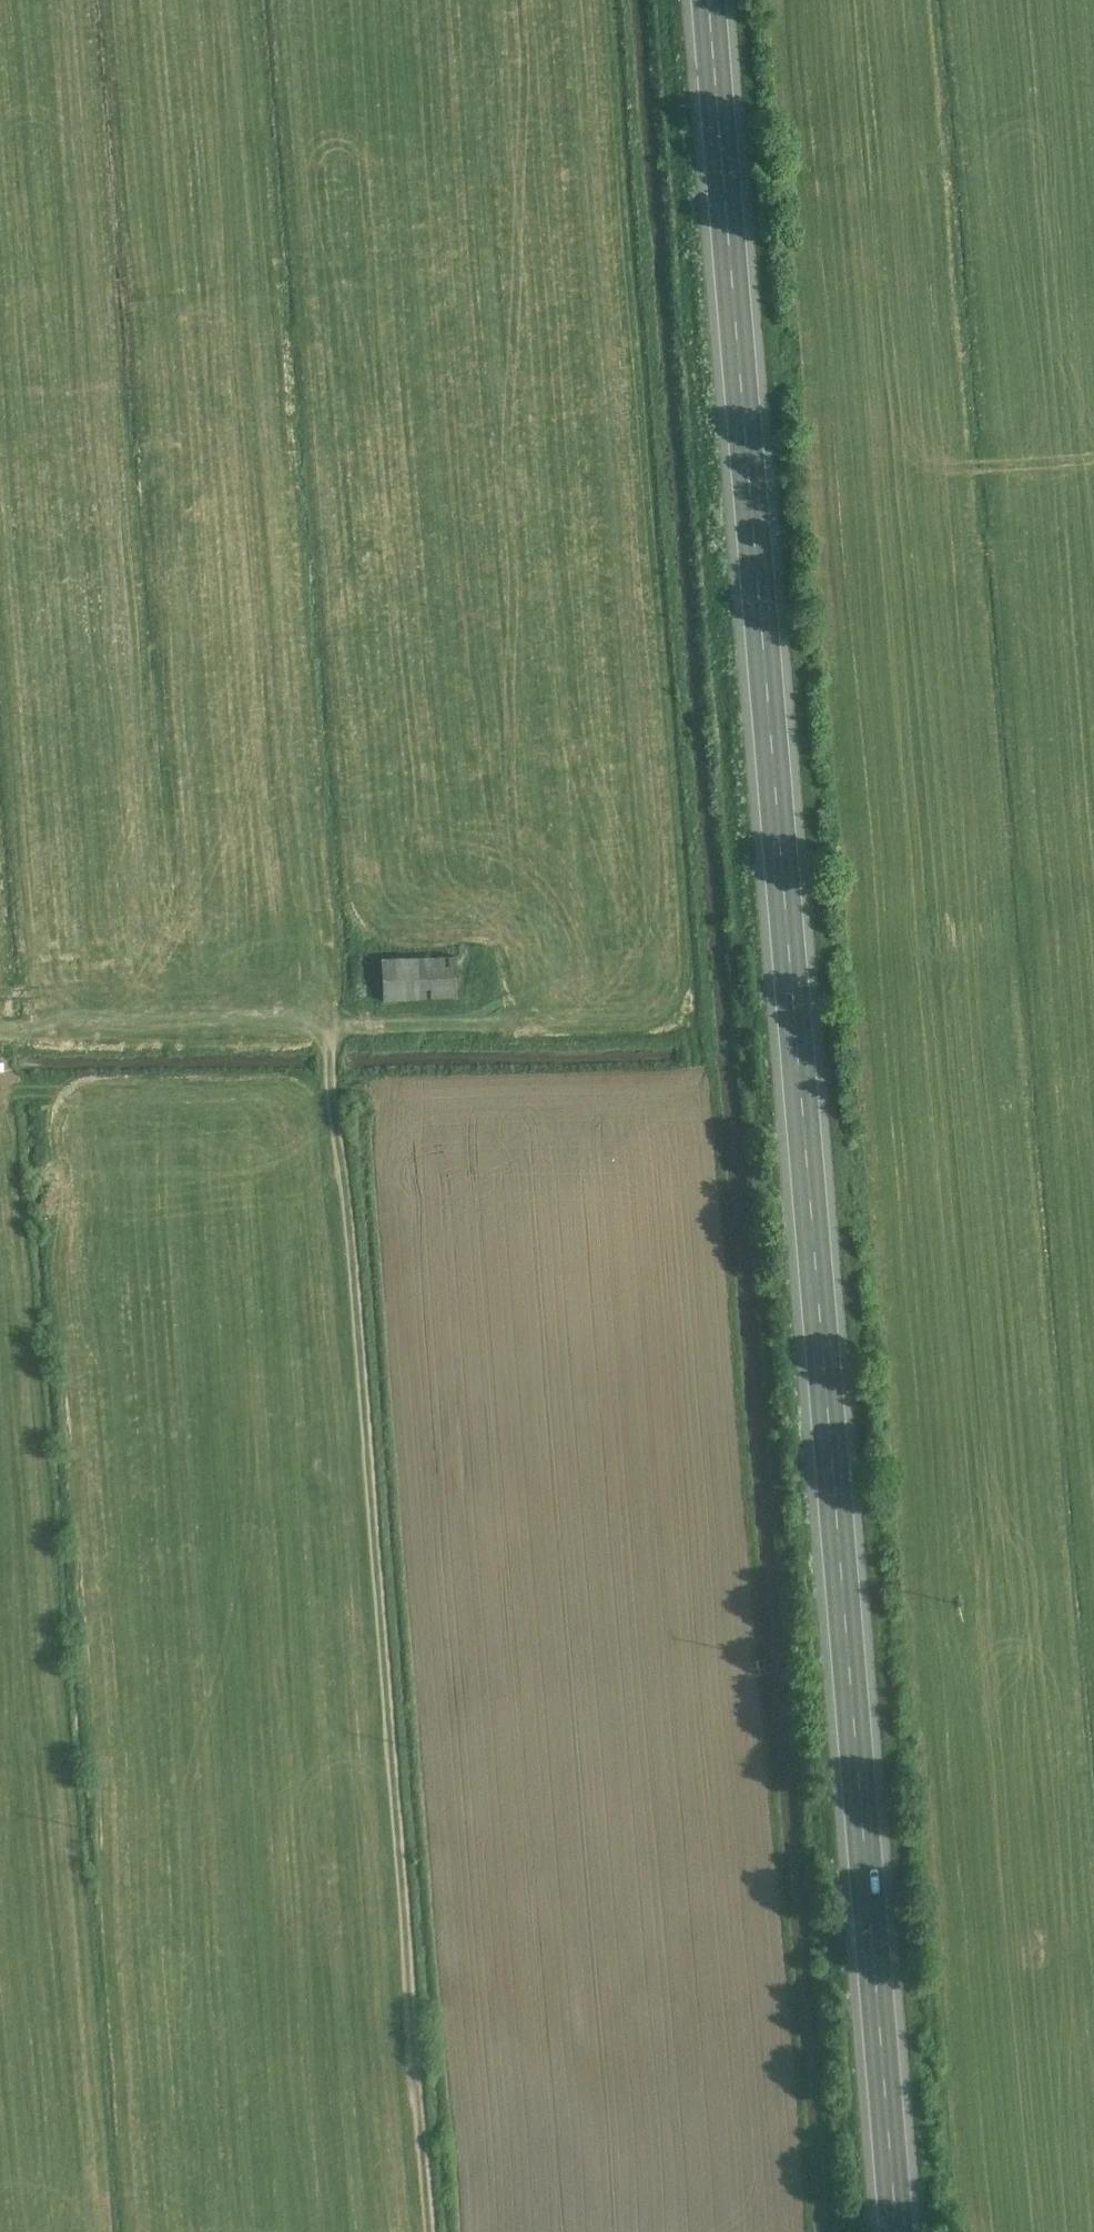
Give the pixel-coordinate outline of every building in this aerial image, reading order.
[(452,952),(378,954),(379,998),(453,996),(452,952)]
